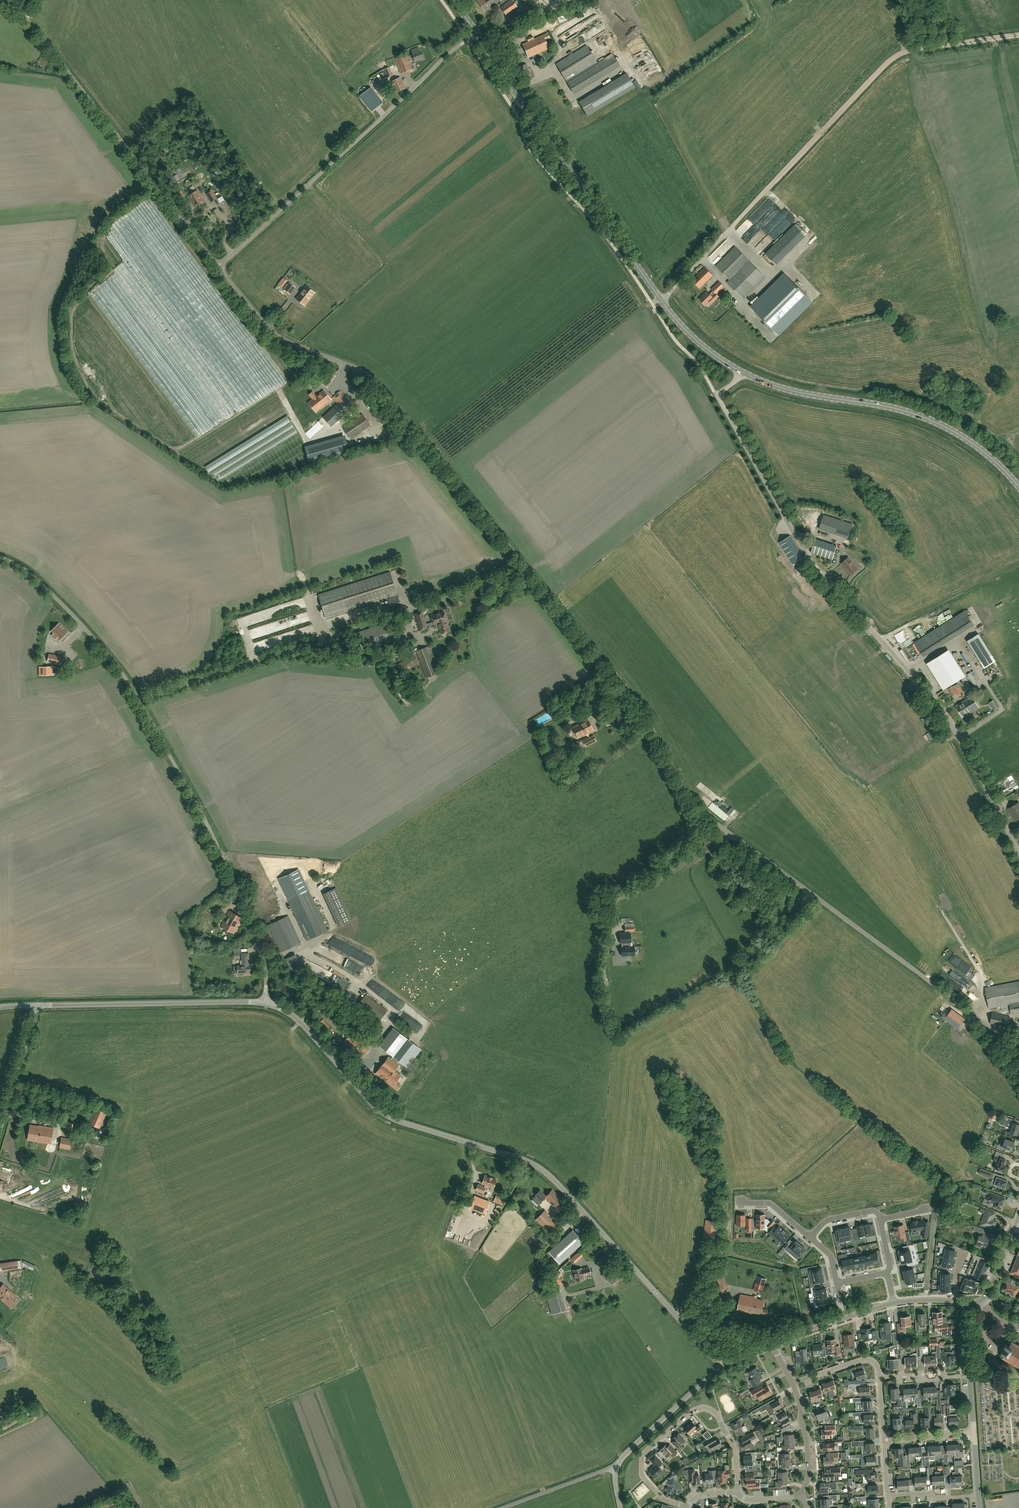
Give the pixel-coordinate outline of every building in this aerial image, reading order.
[(501,1),(500,0),(479,0),(477,1),(485,12),(501,1)] [(512,0),(511,0),(500,7),(510,21),(521,13),(512,0)] [(522,38),(521,35),(525,34),(524,29),(519,30),(504,34),(506,42),(522,38)] [(566,44),(580,35),(577,30),(563,39),(566,44)] [(545,40),(550,38),(547,33),(533,40),(532,36),(527,38),(528,42),(522,45),(528,57),(548,48),(545,40)] [(625,44),(647,80),(661,71),(662,71),(640,35),(625,44)] [(566,81),(597,63),(587,45),(556,64),(566,81)] [(421,51),(419,52),(418,48),(411,50),(413,54),(412,54),(412,55),(407,56),(407,55),(396,59),(401,74),(412,70),(409,61),(414,59),(415,62),(420,60),(421,61),(424,59),(423,54),(422,54),(421,51)] [(567,83),(571,90),(620,62),(613,50),(604,55),(606,58),(590,68),(591,69),(567,83)] [(579,103),(586,117),(634,90),(629,81),(631,81),(621,63),(571,90),(575,96),(578,95),(581,102),(579,103)] [(522,83),(532,79),(526,64),(516,68),(522,83)] [(385,69),(386,72),(383,73),(385,78),(393,75),(389,67),(385,69)] [(405,89),(405,88),(401,77),(391,81),(391,82),(386,84),(389,90),(393,88),(395,93),(405,89)] [(372,111),(383,103),(371,88),(360,96),(372,111)] [(195,207),(204,202),(197,190),(188,195),(195,207)] [(211,202),(217,198),(213,190),(206,194),(211,202)] [(762,216),(772,205),(767,200),(757,211),(762,216)] [(770,219),(780,213),(776,207),(770,211),(771,213),(767,216),(770,219)] [(783,215),(748,242),(753,249),(756,246),(761,252),(782,236),(780,234),(787,228),(783,223),(784,222),(787,226),(790,224),(783,215)] [(743,232),(744,233),(753,226),(749,222),(734,235),(737,238),(739,236),(738,236),(740,234),(743,232)] [(766,254),(776,265),(805,236),(794,225),(766,254)] [(735,246),(716,266),(730,280),(727,282),(742,298),(764,276),(735,246)] [(109,261),(113,267),(124,258),(120,253),(109,261)] [(700,288),(713,275),(705,267),(692,280),(700,288)] [(751,307),(779,335),(812,302),(784,274),(751,307)] [(287,281),(283,277),(278,284),(282,288),(287,281)] [(706,305),(710,302),(711,304),(719,296),(717,294),(724,287),(719,281),(711,289),(713,291),(710,294),(707,291),(700,299),(706,305)] [(294,286),(289,283),(284,289),(289,293),(294,286)] [(306,286),(296,299),(305,305),(314,293),(306,286)] [(331,379),(328,384),(331,386),(336,377),(334,376),(332,380),(331,379)] [(308,395),(312,400),(309,403),(316,412),(331,400),(324,390),(316,396),(312,391),(308,395)] [(332,398),(334,400),(342,409),(350,402),(342,393),(340,391),(339,393),(338,392),(333,396),(334,397),(332,398)] [(362,414),(343,428),(351,439),(370,425),(362,414)] [(824,515),(819,528),(849,538),(853,524),(824,515)] [(804,557),(790,536),(779,543),(793,564),(804,557)] [(837,546),(816,539),(812,553),(832,559),(837,546)] [(858,569),(848,557),(842,563),(852,575),(858,569)] [(326,619),(347,612),(387,599),(391,611),(402,608),(390,572),(339,588),(339,587),(318,594),(326,619)] [(303,607),(307,606),(305,598),(282,605),(284,613),(293,610),(293,608),(296,607),(296,608),(303,606),(303,607)] [(434,624),(438,623),(446,620),(443,612),(431,616),(433,622),(426,624),(425,619),(424,619),(422,612),(415,614),(420,629),(427,627),(427,626),(434,624)] [(914,642),(921,656),(942,644),(940,640),(943,638),(948,635),(951,642),(975,629),(966,613),(914,642)] [(438,623),(441,634),(449,631),(446,620),(438,623)] [(55,639),(57,637),(60,640),(67,632),(61,626),(61,625),(59,623),(51,631),(54,634),(52,635),(55,639)] [(386,623),(356,633),(362,650),(391,641),(386,623)] [(967,641),(984,668),(995,661),(979,634),(967,641)] [(77,638),(68,647),(79,658),(88,649),(77,638)] [(47,647),(53,650),(56,645),(51,642),(47,647)] [(426,678),(438,674),(428,647),(416,651),(426,678)] [(947,651),(927,663),(943,689),(963,677),(947,651)] [(403,674),(420,662),(413,653),(397,664),(403,674)] [(48,662),(63,665),(65,657),(50,654),(48,662)] [(39,667),(39,675),(54,675),(54,666),(39,667)] [(978,684),(969,670),(968,671),(965,673),(968,677),(974,687),(978,684)] [(957,694),(955,694),(956,696),(963,692),(958,683),(953,687),(957,694)] [(597,692),(590,695),(595,706),(602,702),(597,692)] [(963,717),(978,707),(971,696),(956,706),(963,717)] [(921,710),(928,720),(936,714),(928,705),(921,710)] [(578,738),(593,730),(587,719),(584,720),(584,721),(573,727),(578,738)] [(593,736),(583,741),(586,746),(596,741),(593,736)] [(1018,819),(1018,803),(1018,802),(1008,809),(1015,821),(1018,819)] [(309,890),(289,900),(307,940),(327,931),(309,890)] [(351,920),(345,906),(332,912),(338,926),(351,920)] [(230,911),(221,926),(234,933),(243,918),(230,911)] [(280,953),(301,943),(288,916),(268,925),(280,953)] [(622,943),(622,947),(621,947),(622,956),(627,955),(627,957),(630,957),(630,955),(634,955),(634,946),(631,947),(630,943),(631,943),(630,933),(620,933),(620,943),(622,943)] [(242,965),(237,965),(238,973),(251,973),(250,965),(249,965),(249,953),(242,954),(242,965)] [(957,964),(956,953),(949,953),(949,964),(957,964)] [(343,960),(349,964),(351,961),(339,954),(335,962),(340,965),(343,960)] [(366,956),(363,963),(371,966),(374,958),(366,956)] [(987,972),(990,970),(984,962),(981,964),(987,972)] [(360,966),(357,974),(364,976),(367,969),(360,966)] [(1018,1013),(1018,981),(985,988),(989,1008),(1009,1004),(1011,1015),(1018,1013)] [(379,1021),(387,1011),(366,995),(358,1005),(379,1021)] [(944,1020),(950,1012),(947,1009),(941,1017),(944,1020)] [(1007,1027),(1010,1016),(993,1012),(990,1023),(1007,1027)] [(960,1031),(966,1024),(963,1021),(962,1021),(957,1029),(960,1031)] [(381,1047),(393,1056),(399,1061),(407,1067),(421,1049),(395,1029),(381,1047)] [(359,1060),(370,1050),(353,1032),(343,1042),(359,1060)] [(364,1041),(370,1035),(367,1032),(361,1039),(364,1041)] [(399,1061),(393,1056),(391,1059),(388,1057),(375,1074),(386,1082),(395,1071),(399,1065),(397,1064),(399,1061)] [(401,1075),(395,1071),(386,1082),(397,1090),(401,1086),(396,1082),(401,1075)] [(100,1128),(107,1113),(95,1108),(88,1123),(100,1128)] [(1011,1128),(1010,1129),(1009,1131),(1010,1132),(1017,1135),(1018,1129),(1018,1124),(1015,1123),(1015,1120),(1005,1116),(1003,1121),(1008,1123),(1007,1126),(1011,1127),(1011,1128)] [(39,1125),(31,1124),(28,1139),(51,1143),(54,1127),(39,1125)] [(62,1138),(60,1147),(70,1149),(71,1140),(62,1138)] [(998,1145),(997,1148),(1005,1151),(1006,1148),(1012,1150),(1015,1142),(1005,1139),(1003,1146),(998,1145)] [(1006,1159),(995,1156),(994,1159),(999,1161),(998,1164),(997,1164),(995,1168),(1001,1170),(1001,1172),(1003,1172),(1004,1171),(1004,1172),(1006,1167),(1005,1166),(1006,1162),(1005,1162),(1006,1159)] [(1000,1178),(1001,1175),(982,1169),(981,1174),(992,1178),(996,1179),(994,1184),(997,1185),(996,1186),(1002,1188),(1003,1187),(1005,1188),(1007,1181),(1004,1179),(1000,1178)] [(496,1180),(485,1175),(482,1184),(484,1184),(483,1186),(478,1184),(476,1190),(483,1193),(485,1187),(486,1185),(493,1188),(496,1180)] [(545,1198),(555,1207),(563,1199),(553,1190),(546,1196),(545,1198)] [(542,1201),(545,1198),(546,1196),(540,1191),(535,1195),(536,1196),(532,1201),(537,1207),(540,1204),(540,1205),(543,1202),(542,1201)] [(990,1192),(988,1197),(991,1199),(989,1205),(1001,1209),(1005,1198),(990,1192)] [(475,1196),(470,1208),(485,1213),(489,1201),(475,1196)] [(501,1205),(504,1199),(496,1196),(494,1202),(501,1205)] [(545,1210),(534,1220),(549,1235),(560,1225),(556,1221),(554,1223),(547,1215),(549,1213),(545,1210)] [(987,1210),(985,1214),(981,1224),(993,1229),(996,1221),(993,1220),(993,1218),(995,1213),(987,1210)] [(745,1215),(737,1215),(737,1226),(740,1226),(742,1226),(745,1226),(745,1215)] [(756,1215),(756,1225),(756,1228),(765,1228),(765,1225),(765,1224),(770,1228),(775,1222),(772,1220),(770,1222),(767,1219),(766,1220),(765,1220),(765,1215),(756,1215)] [(916,1231),(923,1229),(922,1237),(927,1237),(929,1225),(924,1224),(923,1224),(922,1221),(918,1222),(918,1221),(913,1222),(913,1223),(910,1223),(912,1232),(915,1231),(915,1232),(916,1231)] [(876,1235),(875,1229),(871,1230),(869,1223),(864,1225),(865,1234),(866,1233),(869,1233),(869,1236),(876,1235)] [(855,1233),(856,1240),(860,1239),(859,1236),(866,1235),(866,1233),(865,1234),(864,1225),(864,1224),(857,1226),(858,1233),(855,1233)] [(903,1225),(900,1225),(897,1226),(894,1227),(894,1231),(893,1231),(894,1235),(895,1235),(896,1239),(902,1237),(902,1241),(906,1240),(906,1237),(906,1236),(903,1225)] [(768,1233),(782,1244),(790,1235),(785,1232),(786,1231),(784,1230),(783,1230),(779,1226),(777,1229),(774,1226),(768,1233)] [(848,1227),(845,1227),(845,1228),(843,1229),(845,1240),(850,1239),(851,1242),(856,1241),(856,1240),(855,1233),(851,1234),(850,1227),(849,1227),(848,1227)] [(836,1246),(840,1245),(839,1242),(845,1240),(843,1229),(841,1229),(841,1228),(837,1229),(837,1230),(836,1230),(838,1238),(834,1238),(836,1246)] [(544,1256),(555,1268),(584,1242),(573,1230),(544,1256)] [(987,1235),(983,1233),(983,1234),(982,1237),(980,1236),(979,1237),(978,1237),(976,1240),(978,1240),(977,1242),(976,1246),(981,1247),(982,1244),(986,1246),(990,1236),(987,1235)] [(802,1246),(801,1245),(800,1244),(797,1241),(796,1241),(796,1242),(792,1246),(789,1243),(785,1248),(790,1253),(793,1250),(800,1256),(800,1257),(801,1256),(806,1250),(806,1249),(802,1246)] [(916,1249),(914,1244),(911,1244),(908,1245),(908,1249),(903,1250),(899,1251),(898,1252),(899,1255),(900,1255),(900,1257),(912,1255),(911,1250),(916,1249)] [(952,1249),(949,1249),(950,1246),(944,1244),(943,1247),(946,1248),(944,1254),(946,1254),(952,1255),(954,1256),(955,1250),(952,1249)] [(874,1263),(879,1262),(878,1256),(881,1256),(880,1250),(876,1250),(877,1252),(871,1253),(874,1263)] [(867,1259),(868,1264),(874,1263),(871,1253),(866,1254),(865,1254),(866,1259),(867,1259)] [(865,1254),(859,1255),(862,1266),(867,1265),(868,1264),(867,1259),(866,1259),(865,1254)] [(984,1261),(985,1258),(974,1254),(972,1257),(978,1260),(976,1264),(978,1265),(979,1266),(982,1267),(983,1267),(986,1268),(987,1269),(989,1263),(984,1261)] [(855,1262),(856,1267),(862,1266),(859,1255),(854,1256),(853,1257),(854,1262),(855,1262)] [(913,1259),(912,1255),(900,1257),(901,1259),(900,1259),(900,1263),(901,1263),(901,1264),(906,1263),(911,1262),(912,1265),(915,1264),(919,1263),(918,1258),(913,1259)] [(847,1257),(849,1268),(856,1267),(855,1262),(854,1262),(853,1257),(853,1256),(847,1257)] [(849,1268),(847,1257),(839,1259),(840,1264),(843,1264),(844,1270),(849,1268)] [(939,1267),(945,1268),(945,1266),(948,1266),(951,1267),(952,1261),(950,1261),(945,1259),(943,1259),(942,1265),(940,1264),(939,1267)] [(0,1262),(0,1270),(18,1267),(17,1260),(0,1262)] [(915,1264),(912,1265),(908,1266),(909,1269),(903,1270),(904,1277),(915,1275),(913,1268),(916,1268),(915,1264)] [(978,1265),(976,1264),(974,1269),(976,1270),(977,1270),(980,1272),(981,1272),(984,1273),(985,1274),(987,1269),(986,1268),(983,1267),(982,1267),(979,1266),(978,1265)] [(811,1272),(812,1277),(823,1274),(822,1272),(823,1272),(823,1268),(822,1269),(821,1268),(813,1269),(812,1266),(806,1267),(807,1273),(811,1272)] [(584,1272),(585,1276),(590,1274),(589,1267),(581,1269),(582,1272),(584,1272)] [(582,1272),(581,1269),(581,1268),(573,1271),(576,1281),(584,1278),(583,1276),(585,1276),(584,1272),(582,1272)] [(611,1284),(617,1279),(608,1269),(602,1274),(611,1284)] [(972,1275),(982,1279),(985,1274),(984,1273),(981,1272),(980,1272),(977,1270),(976,1270),(974,1269),(972,1275)] [(549,1278),(553,1283),(556,1286),(564,1284),(558,1279),(562,1275),(558,1270),(549,1278)] [(944,1274),(944,1271),(938,1271),(938,1274),(941,1274),(941,1280),(943,1280),(948,1280),(950,1280),(950,1274),(947,1274),(944,1274)] [(823,1276),(823,1274),(812,1277),(813,1281),(809,1282),(810,1287),(816,1286),(816,1283),(824,1281),(824,1280),(825,1280),(824,1276),(823,1276)] [(913,1282),(916,1281),(915,1275),(904,1277),(906,1283),(913,1282)] [(717,1294),(728,1291),(724,1276),(712,1279),(717,1294)] [(758,1276),(753,1290),(762,1292),(767,1279),(758,1276)] [(963,1282),(960,1288),(961,1289),(960,1290),(964,1291),(964,1290),(967,1291),(968,1290),(976,1293),(977,1293),(978,1289),(977,1289),(978,1286),(977,1286),(979,1282),(970,1278),(970,1279),(965,1278),(965,1277),(964,1280),(963,1282)] [(1011,1284),(1013,1279),(1009,1277),(1003,1289),(1002,1292),(1004,1293),(1005,1293),(1007,1292),(1011,1293),(1010,1294),(1015,1296),(1018,1288),(1011,1284)] [(16,1296),(3,1284),(0,1288),(0,1297),(11,1308),(16,1303),(12,1300),(16,1296)] [(939,1294),(944,1294),(944,1291),(947,1291),(950,1291),(950,1285),(948,1285),(943,1285),(941,1285),(941,1291),(938,1291),(938,1294),(939,1294)] [(815,1292),(816,1297),(828,1294),(827,1290),(826,1290),(826,1288),(819,1289),(818,1286),(816,1286),(810,1287),(812,1293),(815,1292)] [(564,1311),(558,1291),(546,1294),(552,1314),(563,1311),(564,1311)] [(767,1315),(768,1310),(762,1309),(764,1300),(755,1299),(756,1297),(741,1294),(738,1310),(767,1315)] [(829,1298),(828,1294),(816,1297),(817,1301),(814,1302),(815,1307),(822,1306),(822,1302),(828,1301),(828,1298),(829,1298)] [(694,1325),(702,1316),(694,1308),(686,1318),(694,1325)] [(933,1318),(933,1320),(929,1320),(930,1325),(933,1325),(934,1325),(935,1325),(935,1324),(943,1323),(946,1323),(946,1317),(942,1317),(942,1312),(941,1311),(939,1311),(938,1312),(933,1312),(933,1318)] [(919,1325),(916,1325),(917,1331),(920,1331),(920,1327),(926,1327),(925,1313),(919,1314),(919,1325)] [(907,1316),(900,1317),(901,1324),(898,1325),(898,1330),(905,1330),(905,1325),(911,1325),(910,1316),(909,1316),(907,1316)] [(883,1334),(891,1333),(890,1326),(889,1326),(889,1322),(881,1323),(883,1334)] [(948,1326),(948,1323),(946,1323),(943,1323),(935,1324),(935,1325),(936,1327),(937,1327),(937,1331),(942,1330),(942,1334),(944,1334),(944,1335),(945,1336),(946,1336),(948,1336),(949,1336),(950,1335),(950,1333),(952,1333),(951,1326),(948,1326)] [(864,1340),(867,1340),(867,1341),(873,1340),(873,1339),(877,1338),(876,1330),(872,1331),(872,1328),(863,1329),(864,1340)] [(855,1348),(854,1341),(854,1340),(853,1334),(844,1335),(846,1345),(851,1345),(852,1348),(855,1348)] [(829,1356),(829,1351),(834,1350),(835,1355),(840,1354),(840,1346),(836,1346),(835,1339),(828,1340),(829,1350),(826,1350),(826,1356),(829,1356)] [(1018,1345),(1015,1343),(1015,1342),(1010,1340),(1009,1340),(1008,1342),(1008,1343),(1007,1345),(1005,1343),(1001,1350),(1003,1352),(1002,1353),(1001,1354),(1000,1355),(1001,1356),(1005,1359),(1004,1360),(1001,1366),(1014,1374),(1016,1369),(1017,1370),(1017,1369),(1018,1370),(1018,1345)] [(826,1356),(826,1350),(826,1349),(823,1350),(822,1344),(813,1345),(814,1354),(820,1353),(820,1357),(826,1356)] [(907,1355),(904,1355),(904,1351),(905,1351),(905,1348),(904,1348),(901,1349),(901,1358),(905,1358),(906,1366),(912,1366),(911,1357),(907,1357),(907,1355)] [(797,1363),(800,1362),(800,1363),(802,1363),(802,1365),(808,1364),(808,1358),(809,1358),(808,1357),(811,1356),(810,1351),(807,1352),(807,1349),(800,1349),(801,1354),(799,1354),(800,1356),(796,1356),(797,1363)] [(954,1360),(956,1360),(956,1355),(949,1356),(949,1351),(943,1352),(943,1360),(947,1360),(947,1365),(951,1364),(951,1365),(954,1365),(954,1364),(954,1360)] [(891,1368),(898,1368),(897,1359),(894,1359),(894,1355),(890,1356),(891,1359),(890,1359),(890,1360),(888,1360),(888,1365),(888,1368),(891,1368)] [(754,1387),(755,1386),(761,1383),(759,1379),(763,1377),(761,1373),(760,1374),(756,1367),(748,1372),(752,1379),(750,1380),(754,1387)] [(857,1380),(866,1376),(864,1369),(854,1373),(857,1380)] [(836,1387),(836,1386),(833,1379),(831,1380),(831,1381),(828,1382),(829,1386),(832,1393),(834,1392),(833,1388),(836,1387)] [(832,1393),(829,1386),(828,1382),(825,1383),(825,1382),(822,1383),(825,1391),(828,1390),(829,1394),(832,1393)] [(768,1385),(764,1387),(762,1384),(751,1390),(755,1397),(758,1395),(761,1400),(772,1393),(768,1385)] [(857,1387),(857,1386),(857,1384),(856,1384),(849,1384),(849,1389),(855,1388),(855,1391),(860,1391),(860,1395),(870,1394),(870,1386),(857,1387)] [(955,1394),(955,1386),(955,1384),(948,1384),(948,1386),(943,1386),(944,1392),(945,1392),(945,1398),(950,1398),(950,1394),(955,1394)] [(894,1404),(894,1409),(903,1408),(902,1395),(902,1397),(899,1397),(899,1388),(894,1388),(894,1387),(891,1387),(892,1398),(898,1398),(899,1404),(894,1404)] [(815,1390),(819,1401),(822,1400),(820,1397),(823,1396),(821,1388),(818,1389),(818,1390),(815,1390)] [(908,1397),(912,1397),(911,1388),(904,1389),(904,1395),(902,1395),(903,1408),(906,1408),(906,1402),(908,1402),(908,1397)] [(918,1388),(911,1388),(912,1397),(915,1397),(915,1399),(917,1399),(918,1407),(922,1406),(922,1400),(921,1394),(918,1395),(918,1388)] [(816,1402),(819,1401),(815,1390),(812,1391),(809,1392),(812,1400),(815,1399),(816,1402)] [(861,1401),(861,1398),(852,1398),(853,1402),(859,1401),(860,1405),(863,1404),(863,1408),(872,1407),(872,1400),(861,1401)] [(776,1401),(774,1399),(759,1408),(761,1412),(769,1407),(772,1412),(782,1406),(779,1400),(776,1401)] [(827,1411),(828,1410),(827,1407),(817,1410),(818,1413),(817,1414),(819,1421),(829,1417),(827,1411)] [(778,1422),(781,1421),(788,1416),(786,1411),(780,1415),(778,1412),(773,1414),(776,1420),(778,1422)] [(864,1418),(864,1422),(873,1422),(873,1418),(874,1418),(874,1415),(873,1415),(873,1414),(870,1414),(864,1415),(864,1411),(853,1412),(853,1415),(853,1416),(855,1416),(858,1415),(858,1419),(859,1418),(864,1418)] [(917,1412),(911,1412),(910,1412),(911,1417),(911,1420),(905,1420),(906,1427),(914,1427),(914,1423),(918,1423),(918,1417),(917,1417),(917,1412)] [(941,1417),(941,1414),(934,1414),(934,1415),(934,1418),(935,1418),(935,1425),(943,1425),(943,1417),(941,1417)] [(950,1424),(958,1424),(957,1414),(952,1414),(953,1417),(949,1417),(950,1424)] [(926,1415),(925,1415),(925,1418),(921,1418),(921,1426),(929,1426),(929,1418),(929,1417),(928,1417),(928,1415),(926,1415)] [(791,1422),(788,1416),(781,1421),(778,1422),(783,1431),(787,1428),(786,1425),(791,1422)] [(745,1425),(743,1426),(739,1420),(732,1424),(736,1430),(734,1431),(737,1436),(748,1430),(745,1425)] [(689,1434),(696,1428),(698,1431),(701,1428),(697,1423),(695,1425),(691,1421),(684,1428),(686,1430),(689,1434)] [(756,1423),(760,1432),(765,1429),(761,1421),(759,1422),(756,1423)] [(825,1426),(826,1430),(822,1430),(823,1438),(832,1437),(832,1432),(835,1431),(835,1425),(825,1426)] [(867,1431),(867,1433),(866,1433),(865,1434),(865,1435),(866,1436),(867,1436),(867,1437),(874,1437),(874,1428),(867,1428),(863,1429),(863,1425),(849,1426),(850,1430),(853,1429),(854,1431),(863,1430),(863,1431),(867,1431)] [(785,1441),(794,1440),(794,1433),(787,1434),(787,1430),(781,1431),(781,1437),(785,1437),(785,1441)] [(743,1441),(741,1442),(745,1449),(749,1447),(750,1447),(754,1445),(751,1441),(757,1438),(753,1431),(741,1438),(743,1441)] [(672,1442),(675,1445),(679,1450),(684,1446),(682,1443),(685,1440),(678,1433),(676,1435),(675,1435),(674,1436),(674,1437),(673,1437),(675,1439),(672,1442)] [(714,1436),(709,1439),(703,1442),(705,1446),(708,1444),(712,1450),(722,1445),(721,1443),(720,1440),(719,1440),(718,1438),(715,1440),(714,1436)] [(843,1442),(844,1442),(844,1439),(842,1439),(835,1439),(836,1443),(835,1443),(835,1442),(823,1443),(824,1450),(835,1450),(835,1446),(838,1445),(838,1443),(843,1442)] [(794,1440),(785,1441),(786,1444),(782,1445),(782,1450),(789,1450),(788,1447),(795,1446),(794,1440)] [(866,1443),(863,1444),(863,1440),(851,1441),(852,1447),(862,1446),(862,1448),(866,1447),(867,1451),(875,1451),(874,1443),(866,1443)] [(677,1452),(673,1448),(673,1447),(670,1444),(667,1446),(666,1445),(660,1450),(667,1456),(670,1454),(672,1456),(677,1452)] [(934,1446),(935,1457),(935,1455),(938,1454),(938,1455),(944,1455),(943,1445),(940,1445),(940,1444),(934,1445),(934,1446)] [(953,1444),(954,1456),(957,1455),(957,1457),(963,1457),(963,1445),(959,1446),(959,1444),(953,1444)] [(935,1457),(934,1446),(934,1445),(928,1445),(928,1446),(928,1452),(924,1452),(926,1467),(929,1467),(930,1467),(929,1459),(932,1459),(932,1458),(935,1457)] [(926,1467),(924,1452),(922,1453),(921,1447),(915,1447),(915,1456),(916,1456),(916,1458),(922,1458),(922,1465),(920,1465),(920,1466),(920,1467),(924,1467),(925,1467),(926,1467)] [(906,1461),(906,1457),(903,1457),(902,1448),(895,1449),(896,1458),(900,1457),(900,1459),(903,1459),(904,1469),(907,1468),(906,1461)] [(778,1460),(791,1459),(790,1453),(784,1453),(784,1450),(777,1451),(778,1460)] [(744,1456),(745,1462),(753,1461),(756,1461),(756,1457),(755,1452),(750,1452),(750,1455),(745,1455),(744,1456)] [(834,1460),(838,1460),(838,1452),(827,1453),(827,1457),(824,1457),(825,1465),(834,1464),(834,1460)] [(861,1460),(867,1460),(867,1464),(876,1464),(876,1463),(877,1463),(877,1460),(876,1460),(876,1457),(876,1456),(872,1456),(867,1457),(865,1457),(864,1454),(862,1454),(856,1454),(856,1458),(861,1457),(861,1460)] [(662,1470),(658,1466),(662,1463),(654,1455),(650,1459),(655,1465),(653,1466),(653,1468),(650,1471),(652,1474),(652,1475),(657,1475),(658,1475),(659,1474),(659,1473),(662,1470)] [(778,1460),(778,1463),(779,1469),(785,1468),(785,1465),(791,1465),(791,1459),(778,1460)] [(756,1461),(753,1461),(745,1462),(745,1467),(751,1467),(751,1470),(761,1469),(761,1467),(757,1467),(757,1461),(756,1461)] [(943,1466),(944,1475),(941,1475),(940,1471),(938,1472),(938,1475),(939,1484),(945,1484),(944,1477),(947,1477),(946,1465),(943,1466)] [(953,1476),(950,1476),(949,1465),(946,1465),(947,1477),(950,1476),(950,1485),(956,1485),(955,1472),(953,1472),(953,1476)] [(729,1476),(729,1470),(729,1468),(724,1468),(722,1468),(721,1467),(718,1467),(718,1468),(718,1470),(719,1482),(722,1482),(722,1483),(725,1483),(725,1482),(726,1482),(726,1476),(729,1476)] [(925,1467),(926,1476),(920,1477),(921,1486),(921,1487),(925,1486),(925,1485),(927,1485),(927,1480),(930,1480),(929,1471),(929,1467),(926,1467),(925,1467)] [(776,1478),(788,1477),(787,1471),(782,1471),(782,1468),(776,1469),(776,1474),(776,1475),(776,1478)] [(825,1469),(825,1472),(823,1472),(824,1479),(834,1479),(834,1474),(840,1474),(840,1468),(825,1469)] [(758,1475),(758,1472),(761,1472),(761,1469),(751,1470),(752,1473),(745,1473),(746,1479),(756,1479),(755,1479),(754,1475),(758,1475)] [(867,1480),(877,1479),(877,1472),(873,1472),(872,1469),(856,1471),(856,1476),(867,1475),(867,1480)] [(676,1470),(668,1477),(670,1479),(673,1476),(674,1478),(679,1474),(676,1470)] [(692,1484),(693,1484),(694,1485),(696,1485),(696,1484),(699,1484),(699,1474),(695,1474),(695,1470),(688,1470),(685,1470),(683,1471),(683,1470),(686,1478),(688,1477),(688,1482),(692,1482),(692,1484)] [(709,1474),(705,1474),(705,1483),(710,1482),(710,1483),(713,1483),(713,1480),(716,1480),(715,1470),(709,1470),(709,1474)] [(666,1483),(669,1486),(666,1488),(670,1493),(673,1491),(676,1494),(683,1489),(673,1477),(666,1483)] [(788,1477),(776,1478),(779,1478),(779,1481),(775,1481),(776,1486),(782,1486),(782,1483),(788,1483),(788,1477)] [(756,1479),(746,1479),(746,1480),(747,1480),(747,1486),(749,1485),(749,1488),(760,1487),(759,1483),(761,1483),(760,1478),(756,1479)] [(820,1483),(821,1486),(820,1486),(820,1492),(828,1492),(828,1489),(836,1488),(836,1481),(820,1483)] [(838,1500),(838,1499),(840,1498),(840,1494),(828,1495),(828,1498),(821,1499),(821,1505),(830,1505),(830,1501),(838,1500)] [(866,1499),(866,1496),(858,1497),(858,1500),(866,1500),(866,1503),(869,1503),(869,1507),(879,1506),(878,1499),(866,1499)]
